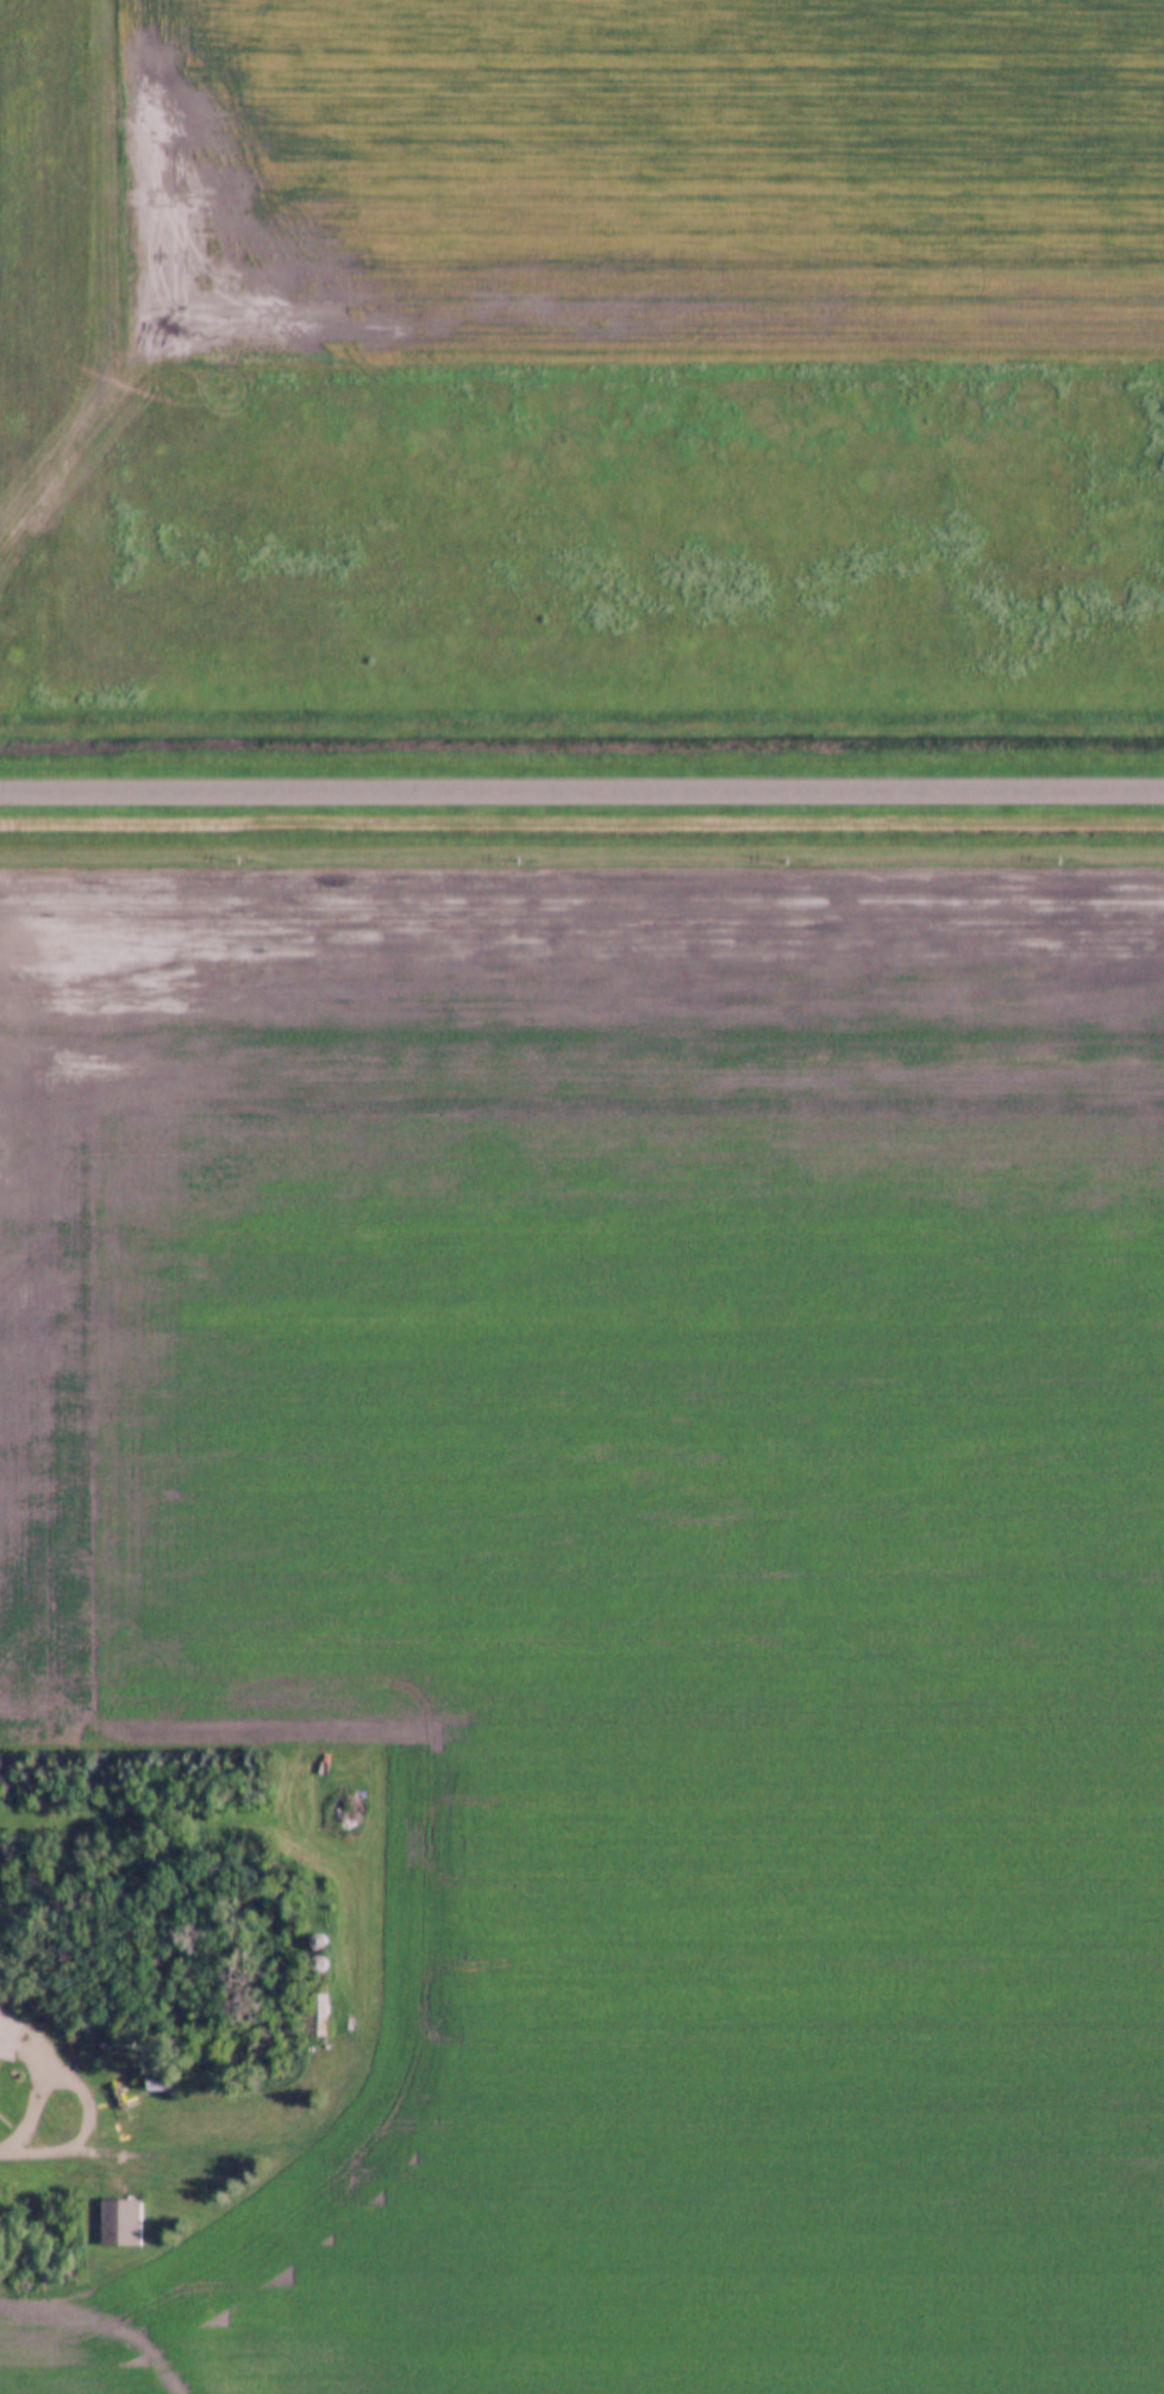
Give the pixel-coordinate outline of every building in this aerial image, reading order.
[(304,1994),(304,2035),(328,2035),(328,1994),(304,1994)] [(182,2091),(182,2056),(144,2056),(144,2091),(182,2091)] [(142,2199),(100,2199),(100,2246),(142,2246),(142,2199)]
